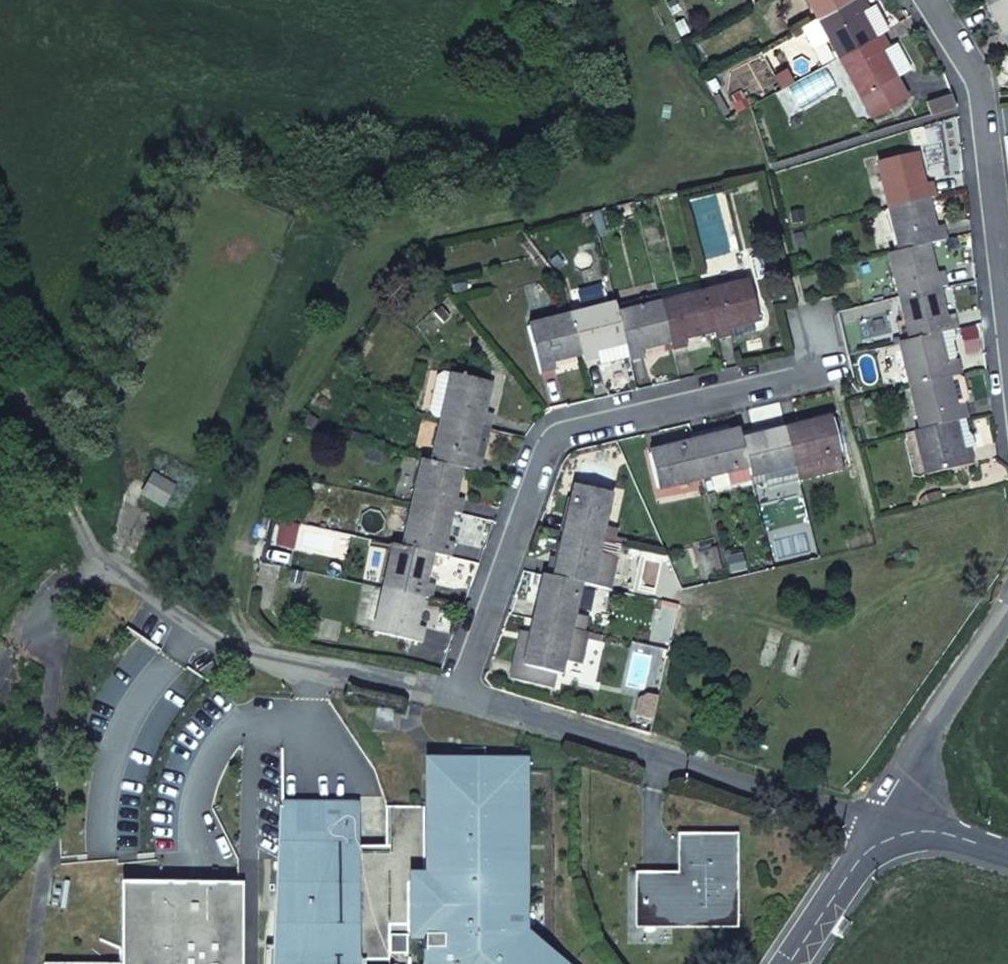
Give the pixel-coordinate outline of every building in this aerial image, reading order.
[(816,16),(846,0),(808,0),(816,16)] [(816,16),(838,56),(871,37),(857,10),(866,6),(862,0),(846,0),(816,16)] [(880,33),(866,6),(857,10),(871,37),(880,33)] [(871,37),(838,56),(869,114),(904,96),(892,76),(878,49),(886,44),(880,33),(871,37)] [(893,41),(886,44),(878,49),(892,76),(908,67),(893,41)] [(926,113),(951,104),(949,91),(922,100),(926,113)] [(876,164),(887,207),(922,199),(932,196),(929,180),(919,183),(912,155),(876,164)] [(887,207),(898,251),(924,245),(944,239),(940,226),(930,229),(922,199),(887,207)] [(887,254),(898,297),(935,288),(945,286),(939,271),(931,273),(924,245),(898,251),(887,254)] [(744,280),(703,292),(712,327),(714,339),(728,335),(725,325),(750,318),(753,317),(744,280)] [(898,297),(909,341),(933,334),(955,328),(950,314),(943,317),(935,288),(898,297)] [(712,327),(703,292),(658,303),(668,340),(671,351),(685,347),(683,335),(712,327)] [(615,315),(612,303),(569,314),(578,354),(580,362),(598,357),(596,349),(622,341),(615,315)] [(668,340),(658,303),(615,315),(622,341),(627,361),(643,356),(640,348),(668,340)] [(578,354),(569,314),(527,325),(538,371),(554,367),(551,359),(578,354)] [(753,333),(750,318),(725,325),(728,335),(729,340),(753,333)] [(908,387),(943,377),(954,375),(950,359),(940,363),(933,334),(909,341),(897,344),(908,387)] [(442,419),(451,374),(441,372),(435,377),(428,410),(432,417),(442,419)] [(451,374),(442,419),(477,426),(489,429),(490,413),(481,412),(486,381),(451,374)] [(962,419),(965,418),(961,402),(951,405),(943,377),(908,387),(918,430),(949,423),(962,419)] [(477,426),(442,419),(434,461),(458,466),(477,471),(480,458),(472,457),(477,426)] [(828,419),(786,429),(795,463),(836,452),(828,419)] [(966,434),(962,419),(949,423),(957,450),(966,448),(971,447),(969,437),(966,434)] [(693,440),(729,432),(727,423),(691,432),(693,440)] [(918,430),(912,432),(924,478),(972,466),(966,448),(957,450),(949,423),(918,430)] [(740,440),(771,432),(769,424),(738,431),(740,440)] [(771,432),(740,440),(746,466),(748,474),(795,463),(786,429),(771,432)] [(738,431),(737,430),(729,432),(693,440),(702,476),(746,466),(740,440),(738,431)] [(702,476),(693,440),(648,451),(655,486),(702,476)] [(836,452),(795,463),(798,477),(840,468),(836,452)] [(434,461),(422,459),(412,503),(447,510),(460,513),(462,500),(452,498),(458,466),(434,461)] [(795,463),(748,474),(751,484),(765,480),(767,485),(798,477),(795,463)] [(143,494),(165,504),(173,483),(153,472),(143,494)] [(563,529),(597,537),(606,495),(573,487),(563,529)] [(447,510),(412,503),(403,545),(428,551),(450,556),(452,539),(443,537),(447,510)] [(576,581),(586,583),(597,537),(563,529),(555,560),(553,575),(576,581)] [(419,596),(429,598),(432,585),(421,583),(428,551),(403,545),(391,543),(382,588),(419,596)] [(547,559),(544,573),(553,575),(555,560),(547,559)] [(544,573),(534,619),(564,627),(576,581),(553,575),(544,573)] [(419,596),(382,588),(373,633),(420,643),(423,626),(412,624),(419,596)] [(579,661),(582,631),(564,627),(534,619),(531,633),(522,631),(511,678),(549,685),(552,672),(556,673),(560,659),(579,661)] [(520,934),(519,895),(519,763),(431,763),(431,877),(424,877),(424,807),(388,806),(386,850),(354,851),(354,807),(281,807),(282,963),(556,963),(520,934)] [(710,853),(727,851),(728,834),(710,835),(710,853)] [(665,887),(666,879),(640,880),(641,920),(727,919),(727,851),(710,853),(710,835),(680,835),(680,879),(679,887),(665,887)] [(680,879),(666,879),(665,887),(679,887),(680,879)] [(237,882),(128,882),(128,961),(45,961),(45,963),(237,963),(237,882)]
